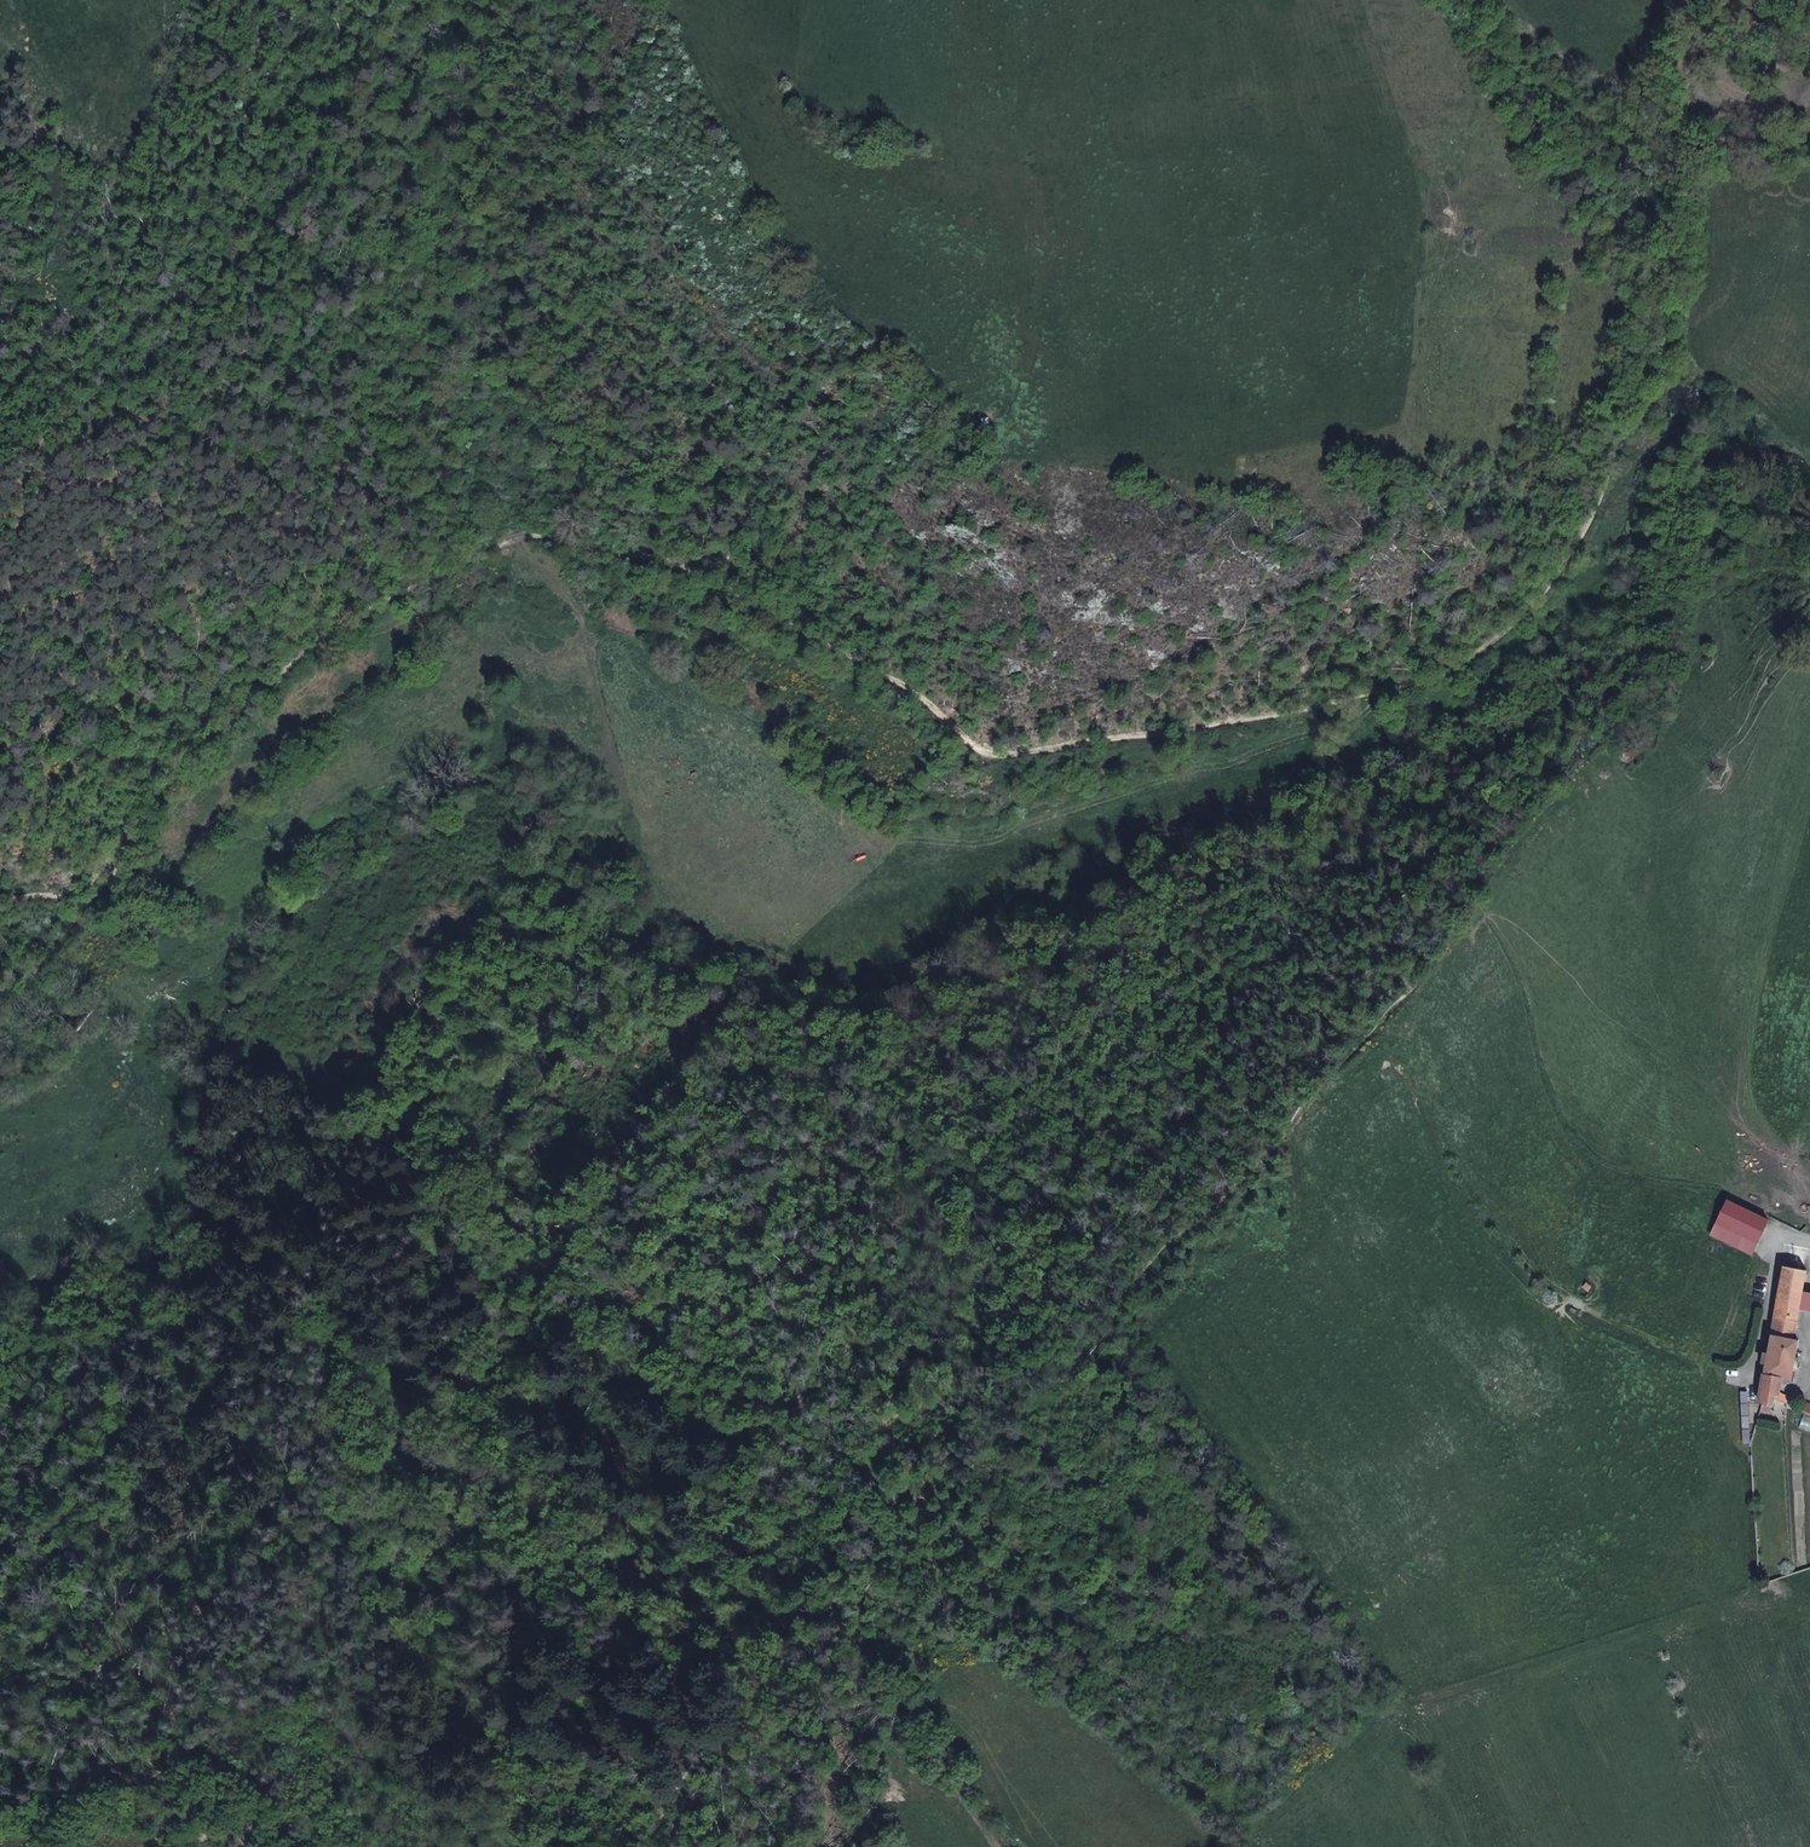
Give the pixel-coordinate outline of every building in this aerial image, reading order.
[(30,1072),(28,1073),(19,1078),(23,1086),(34,1080),(30,1072)] [(1751,1254),(1769,1221),(1727,1201),(1711,1234),(1751,1254)] [(1793,1339),(1800,1307),(1803,1290),(1807,1271),(1785,1266),(1763,1384),(1760,1401),(1774,1406),(1775,1398),(1776,1394),(1779,1395),(1782,1378),(1791,1380),(1798,1340),(1793,1339)] [(1809,1309),(1809,1292),(1803,1290),(1800,1307),(1809,1309)]
